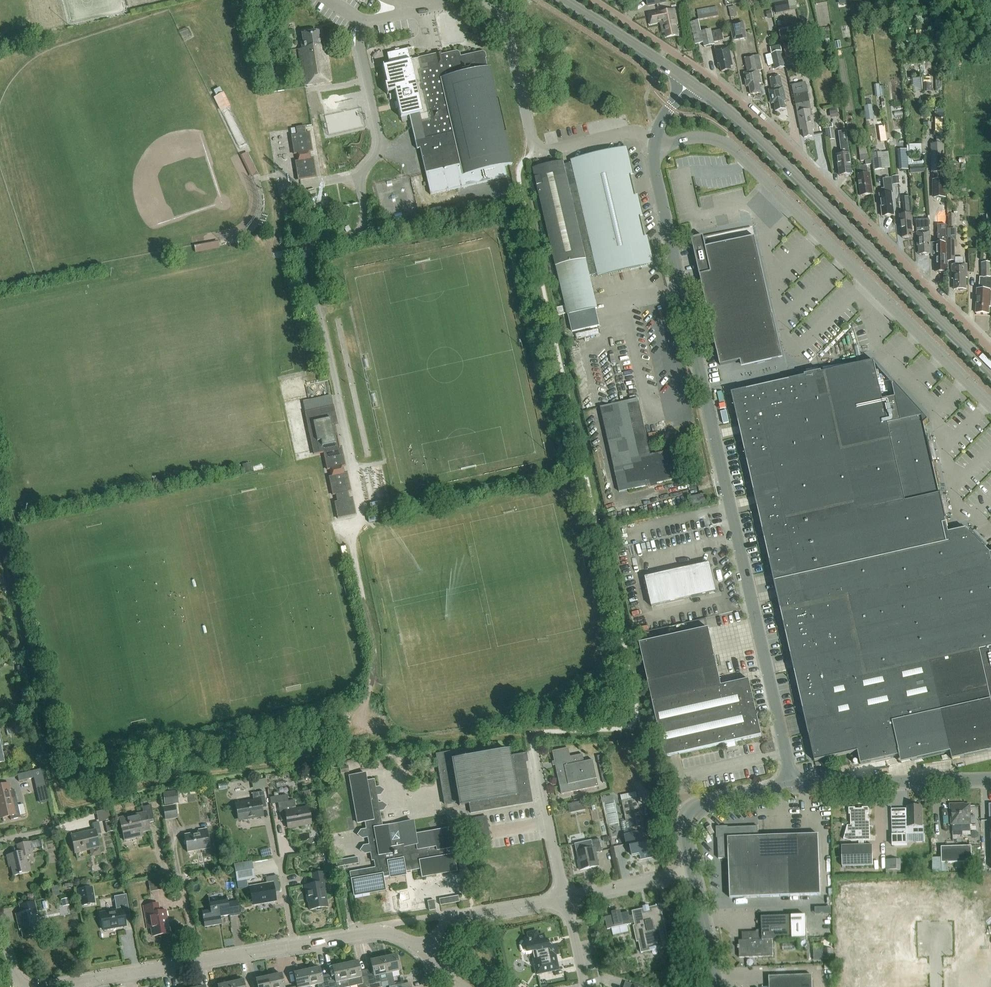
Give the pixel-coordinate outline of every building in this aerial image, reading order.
[(776,13),(789,11),(790,15),(797,13),(794,0),(780,0),(780,3),(774,4),(776,12),(776,13)] [(718,16),(716,7),(696,10),(698,19),(718,16)] [(804,25),(815,24),(814,7),(802,8),(804,25)] [(677,22),(675,10),(660,13),(659,11),(661,22),(663,32),(666,32),(667,37),(675,35),(674,30),(677,30),(676,23),(677,22)] [(661,22),(659,11),(648,13),(650,24),(661,22)] [(721,30),(720,30),(711,32),(711,30),(701,32),(701,31),(698,20),(691,22),(695,44),(703,43),(704,48),(714,46),(714,42),(723,40),(721,30)] [(733,41),(747,39),(743,22),(729,25),(733,41)] [(798,25),(779,29),(781,41),(801,37),(798,25)] [(303,42),(303,48),(323,46),(322,40),(321,41),(320,32),(303,34),(304,42),(303,42)] [(799,54),(797,42),(783,45),(786,57),(799,54)] [(323,46),(303,48),(299,48),(304,85),(332,81),(327,45),(323,46)] [(775,70),(785,68),(780,46),(770,49),(775,70)] [(730,66),(733,65),(729,47),(715,50),(718,64),(720,64),(722,71),(731,69),(730,66)] [(383,65),(382,65),(386,84),(384,84),(387,95),(387,93),(394,91),(397,102),(394,103),(395,108),(398,108),(400,118),(409,116),(426,112),(414,60),(409,61),(407,49),(386,54),(389,66),(383,67),(383,65)] [(426,112),(409,116),(416,149),(419,149),(425,172),(430,195),(506,177),(504,166),(512,164),(505,132),(507,132),(499,99),(497,99),(490,67),(486,68),(484,59),(485,59),(484,54),(482,54),(481,52),(477,53),(459,57),(458,53),(456,52),(436,57),(433,55),(416,59),(414,60),(426,112)] [(760,85),(762,84),(759,70),(762,70),(759,55),(745,58),(748,73),(744,73),(747,84),(749,83),(751,94),(761,92),(760,85)] [(785,101),(787,100),(784,87),(783,87),(781,76),(770,78),(773,90),(769,90),(772,101),(774,100),(777,111),(786,109),(785,101)] [(807,92),(795,94),(797,105),(796,105),(800,130),(803,130),(804,138),(813,136),(812,129),(815,129),(809,102),(807,92)] [(230,106),(223,93),(213,98),(220,111),(230,106)] [(872,105),(864,106),(865,119),(874,118),(872,105)] [(931,173),(944,172),(942,119),(935,119),(935,134),(936,134),(936,144),(930,144),(931,173)] [(304,126),(296,127),(290,128),(291,135),(294,154),(297,153),(298,160),(295,161),(298,179),(316,176),(313,158),(310,159),(308,151),(312,151),(309,132),(305,133),(304,126)] [(841,155),(837,155),(840,176),(844,175),(846,176),(849,176),(850,174),(852,174),(849,154),(850,154),(846,131),(838,132),(840,148),(841,155)] [(912,143),(912,153),(924,153),(924,143),(912,143)] [(871,160),(870,160),(868,146),(858,147),(860,161),(865,161),(865,165),(872,165),(871,160)] [(534,169),(556,266),(567,313),(568,313),(572,332),(599,326),(595,307),(596,307),(589,275),(599,272),(599,275),(651,263),(624,148),(573,160),(573,162),(564,165),(563,162),(534,169)] [(871,155),(873,171),(890,168),(888,152),(877,154),(877,150),(870,151),(870,155),(871,155)] [(258,175),(248,153),(241,156),(251,178),(258,175)] [(870,174),(868,174),(867,166),(859,167),(860,175),(858,175),(861,196),(873,194),(870,174)] [(880,194),(883,216),(894,215),(892,193),(893,193),(891,177),(883,179),(885,189),(882,190),(883,194),(880,194)] [(932,180),(933,198),(945,198),(945,180),(932,180)] [(905,214),(900,215),(901,227),(902,227),(903,238),(914,237),(913,226),(912,214),(911,201),(910,197),(904,197),(904,202),(905,214)] [(919,254),(923,254),(924,256),(928,256),(929,254),(930,254),(929,232),(929,220),(921,220),(922,232),(917,232),(917,246),(918,246),(919,254)] [(936,243),(936,248),(937,272),(939,272),(940,273),(944,273),(944,272),(946,272),(946,264),(947,264),(946,248),(947,248),(946,224),(937,225),(938,243),(936,243)] [(750,227),(750,226),(691,239),(719,365),(740,361),(741,364),(741,363),(769,356),(768,350),(766,344),(778,341),(772,315),(773,315),(772,312),(771,312),(755,236),(706,247),(703,237),(750,227)] [(221,240),(194,245),(195,252),(223,247),(221,240)] [(967,264),(963,265),(963,257),(955,258),(955,247),(957,247),(956,240),(948,241),(948,261),(955,261),(956,265),(953,265),(953,278),(954,278),(954,290),(960,290),(961,291),(964,291),(964,290),(966,290),(966,278),(968,278),(967,264)] [(978,290),(977,290),(977,313),(989,313),(989,307),(990,307),(990,275),(990,262),(981,263),(981,278),(980,278),(980,290),(978,290)] [(558,316),(566,314),(565,306),(556,308),(558,316)] [(873,361),(872,362),(823,373),(840,451),(898,438),(925,432),(923,425),(928,421),(892,382),(901,422),(888,424),(874,363),(873,361)] [(755,495),(756,499),(789,492),(783,464),(840,451),(823,373),(819,374),(818,372),(804,375),(805,377),(732,394),(746,456),(768,451),(777,490),(755,495)] [(638,399),(600,407),(619,492),(684,477),(678,449),(650,455),(638,399)] [(337,425),(333,407),(305,413),(314,454),(323,452),(337,449),(332,426),(337,425)] [(840,451),(783,464),(789,492),(756,499),(756,503),(778,498),(784,521),(938,487),(932,465),(933,465),(927,439),(926,439),(925,432),(898,438),(840,451)] [(341,448),(337,449),(323,452),(327,470),(330,469),(331,477),(329,477),(333,495),(335,495),(337,501),(333,502),(337,519),(356,515),(352,498),(349,499),(348,492),(351,491),(347,473),(344,474),(342,466),(345,466),(341,448)] [(768,451),(746,456),(755,495),(777,490),(768,451)] [(250,464),(242,466),(244,474),(252,472),(250,464)] [(938,487),(784,521),(785,529),(794,568),(772,573),(774,581),(950,541),(945,519),(946,519),(940,493),(939,493),(938,487)] [(693,506),(707,503),(705,494),(691,497),(693,506)] [(778,498),(756,503),(763,534),(785,529),(784,521),(778,498)] [(785,529),(763,534),(772,573),(794,568),(785,529)] [(989,553),(966,530),(948,534),(950,541),(774,581),(781,613),(844,598),(852,637),(861,677),(881,672),(930,661),(990,648),(990,560),(989,553)] [(645,578),(652,607),(716,592),(710,563),(645,578)] [(828,643),(852,637),(844,598),(781,613),(782,615),(820,606),(828,643)] [(820,606),(782,615),(815,761),(857,752),(860,765),(899,756),(900,756),(881,672),(861,677),(852,637),(828,643),(820,606)] [(639,643),(652,702),(722,686),(709,628),(639,643)] [(930,661),(950,752),(952,760),(990,751),(990,648),(930,661)] [(930,661),(881,672),(900,756),(899,756),(901,763),(950,752),(930,661)] [(722,686),(652,702),(664,757),(761,736),(749,680),(722,686)] [(4,763),(4,762),(8,761),(10,758),(9,754),(6,752),(2,753),(1,745),(3,745),(0,730),(0,764),(4,763)] [(553,751),(556,768),(562,795),(598,787),(592,760),(584,762),(582,755),(570,757),(568,748),(553,751)] [(531,803),(524,763),(527,762),(526,754),(509,757),(508,751),(467,758),(466,749),(436,755),(444,803),(458,800),(459,807),(469,805),(470,813),(531,803)] [(19,781),(34,778),(35,782),(44,779),(42,770),(33,772),(33,771),(17,774),(19,781)] [(455,848),(452,829),(452,828),(415,834),(413,823),(413,821),(382,827),(374,780),(366,781),(364,774),(349,776),(357,823),(366,822),(367,829),(366,830),(372,868),(357,871),(358,879),(350,880),(353,895),(385,890),(382,876),(389,874),(390,877),(405,875),(405,872),(420,869),(421,877),(456,871),(452,849),(455,848)] [(0,785),(0,815),(1,818),(10,816),(11,820),(21,817),(16,796),(15,790),(11,791),(9,783),(0,785)] [(163,792),(164,805),(178,803),(177,790),(163,792)] [(241,822),(265,817),(264,808),(266,808),(263,792),(252,794),(253,801),(238,804),(241,822)] [(632,856),(640,854),(641,860),(653,857),(649,839),(646,840),(637,798),(622,801),(626,821),(631,820),(634,834),(624,836),(626,845),(630,844),(632,856)] [(306,808),(295,810),(294,800),(278,803),(280,817),(284,817),(287,830),(309,826),(306,808)] [(162,807),(165,821),(177,819),(174,804),(162,807)] [(950,813),(950,825),(952,825),(953,835),(962,835),(962,832),(970,831),(969,824),(969,805),(958,805),(958,804),(949,804),(949,814),(950,813)] [(119,818),(123,837),(123,841),(144,837),(143,833),(149,831),(148,826),(147,820),(153,819),(152,810),(151,805),(142,807),(143,813),(119,818)] [(891,835),(891,846),(906,845),(906,834),(923,834),(923,826),(921,827),(920,807),(907,807),(907,820),(891,820),(891,835)] [(868,808),(862,808),(862,809),(855,809),(855,808),(848,809),(848,815),(850,815),(851,842),(859,842),(859,846),(841,846),(842,867),(872,866),(872,845),(864,846),(864,841),(870,841),(869,826),(867,826),(867,814),(868,814),(868,808)] [(102,810),(107,833),(113,831),(111,820),(112,820),(109,809),(102,810)] [(475,842),(490,840),(486,817),(470,819),(475,842)] [(101,837),(100,833),(101,833),(98,822),(92,823),(94,830),(71,835),(75,853),(98,848),(96,838),(101,837)] [(818,835),(788,836),(758,837),(758,827),(717,828),(718,859),(728,859),(730,899),(820,895),(818,835)] [(187,852),(210,848),(207,829),(198,830),(199,833),(184,835),(187,852)] [(591,841),(575,844),(577,852),(579,861),(578,862),(580,871),(599,866),(596,853),(602,852),(599,839),(591,841)] [(12,876),(30,872),(28,863),(26,863),(25,856),(30,855),(28,842),(17,845),(18,852),(8,855),(12,876)] [(971,862),(971,847),(941,847),(942,863),(971,862)] [(900,860),(886,860),(886,870),(900,870),(900,860)] [(324,883),(326,883),(325,872),(312,874),(314,885),(305,886),(306,898),(307,898),(309,910),(327,907),(324,883)] [(273,891),(279,890),(277,876),(256,880),(257,887),(251,888),(254,906),(274,903),(273,891)] [(150,880),(152,891),(165,888),(162,877),(150,880)] [(53,897),(60,896),(58,886),(51,887),(53,897)] [(80,906),(91,904),(90,897),(94,896),(93,888),(78,890),(80,906)] [(443,904),(461,900),(460,894),(441,898),(443,904)] [(115,897),(116,903),(115,903),(117,910),(101,913),(104,932),(125,928),(123,919),(130,918),(126,895),(115,897)] [(229,917),(239,915),(237,902),(228,903),(227,900),(209,903),(210,911),(202,912),(204,928),(221,925),(220,917),(229,916),(229,917)] [(429,911),(435,910),(434,900),(427,902),(429,911)] [(23,937),(39,934),(35,916),(37,915),(34,902),(19,905),(21,913),(18,914),(23,937)] [(152,936),(169,934),(165,911),(159,912),(158,904),(143,906),(147,929),(151,929),(152,936)] [(632,911),(633,916),(630,917),(629,912),(620,914),(619,912),(613,913),(614,916),(605,917),(607,930),(611,929),(613,935),(629,932),(627,925),(635,924),(635,926),(633,926),(637,942),(639,942),(641,953),(650,951),(649,949),(660,946),(660,949),(669,947),(660,905),(648,908),(649,911),(645,912),(644,909),(632,911)] [(756,933),(742,934),(742,941),(738,941),(739,945),(737,945),(737,948),(739,948),(739,958),(773,957),(772,940),(807,939),(806,916),(761,918),(762,932),(757,932),(756,933)] [(524,939),(524,940),(522,940),(520,943),(521,949),(525,951),(526,951),(527,952),(534,951),(535,959),(533,959),(536,974),(558,970),(555,955),(557,954),(555,946),(551,947),(548,942),(545,943),(543,935),(537,936),(537,934),(533,932),(530,933),(528,936),(528,938),(524,939)] [(906,936),(871,937),(871,949),(871,961),(907,960),(906,936)] [(871,937),(850,938),(850,950),(871,949),(871,937)] [(823,949),(823,960),(834,959),(834,949),(823,949)] [(388,981),(389,986),(390,986),(394,986),(391,973),(399,971),(395,956),(383,959),(388,981)] [(678,957),(670,959),(671,966),(680,964),(678,957)] [(367,976),(369,986),(381,986),(380,983),(388,981),(383,959),(370,962),(373,974),(367,976)] [(367,976),(361,977),(357,962),(344,965),(349,986),(351,986),(357,986),(369,986),(367,976)] [(344,965),(332,967),(335,980),(329,982),(330,986),(349,986),(344,965)] [(329,982),(322,983),(319,968),(307,971),(310,986),(317,985),(318,986),(330,986),(329,982)] [(310,986),(307,971),(294,974),(296,986),(308,986),(310,986)] [(281,974),(268,977),(270,986),(284,986),(281,974)] [(811,975),(768,978),(769,986),(811,986),(811,975)] [(268,977),(256,980),(257,986),(270,986),(268,977)]
